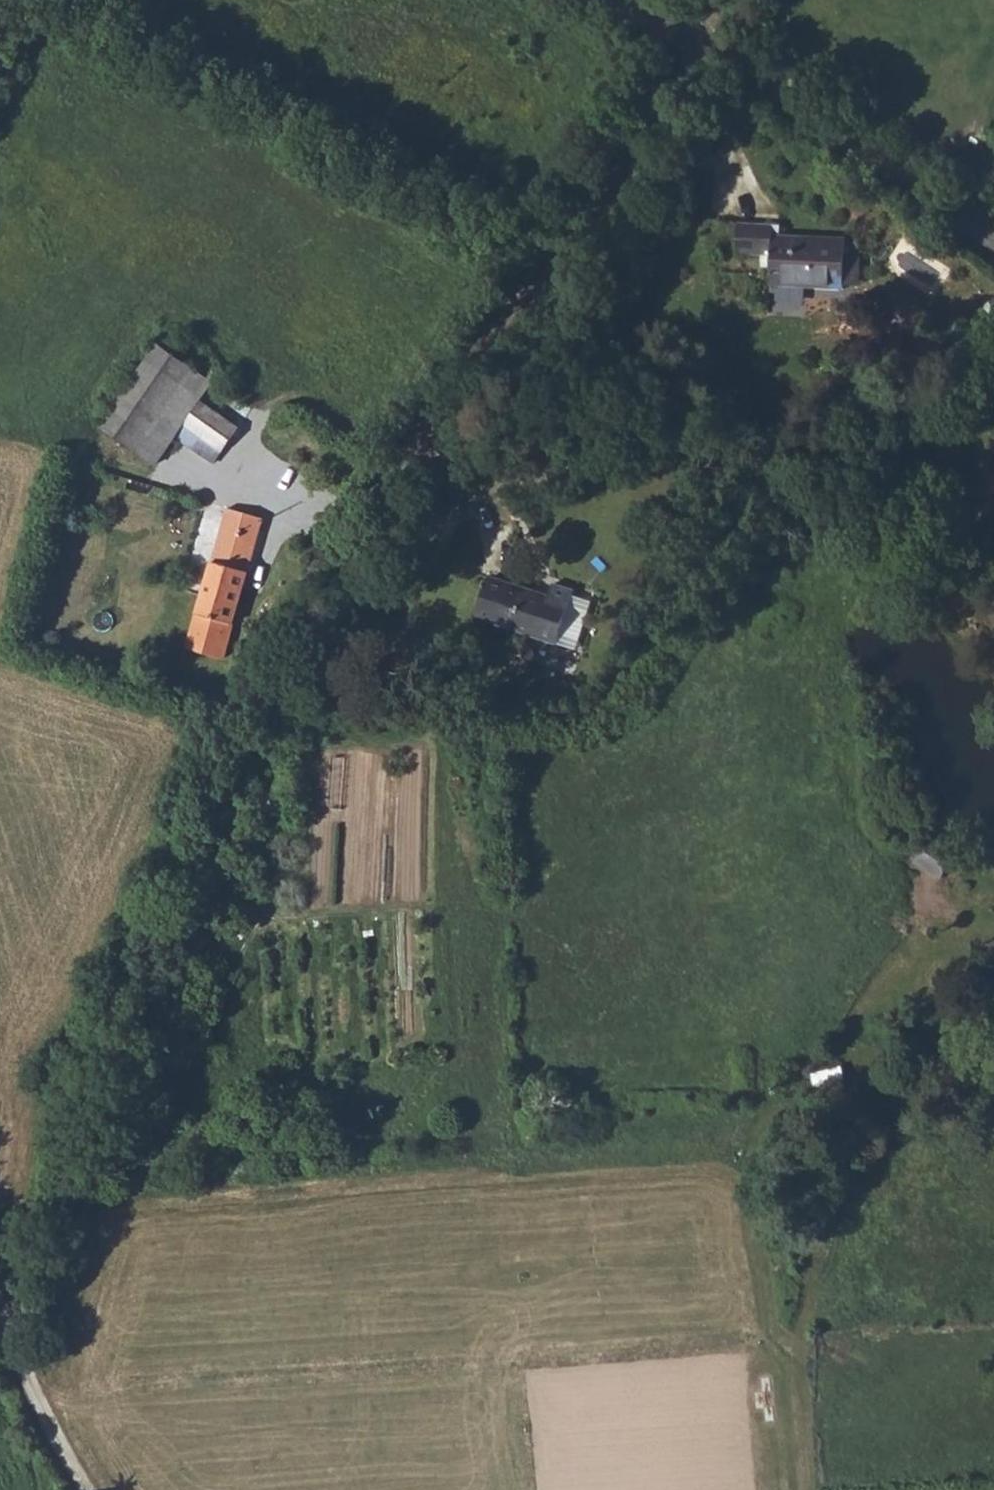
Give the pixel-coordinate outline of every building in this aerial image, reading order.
[(752,227),(751,256),(783,258),(781,290),(854,293),(856,258),(856,245),(794,241),(793,229),(752,227)] [(876,258),(856,258),(854,290),(874,291),(876,258)] [(158,460),(180,431),(205,395),(217,377),(164,338),(106,422),(158,460)] [(205,395),(180,431),(215,456),(240,420),(205,395)] [(229,501),(214,556),(248,565),(265,511),(229,501)] [(197,621),(190,647),(219,654),(248,565),(214,556),(197,621)] [(492,572),(479,614),(560,642),(578,587),(556,580),(553,592),(492,572)] [(219,654),(190,647),(185,663),(216,671),(219,654)] [(951,858),(925,843),(913,869),(939,882),(951,858)]
